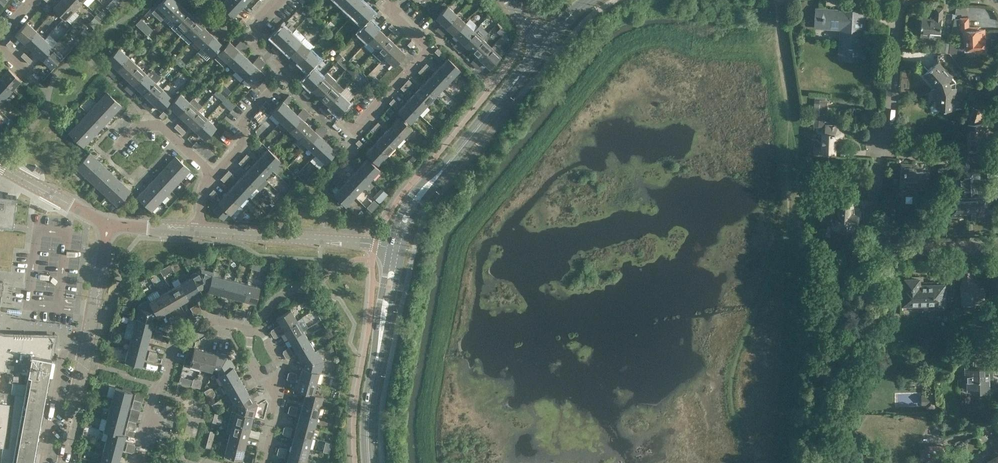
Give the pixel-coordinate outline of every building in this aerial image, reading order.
[(74,9),(64,0),(60,0),(53,7),(65,18),(74,9)] [(74,9),(82,1),(81,0),(64,0),(74,9)] [(158,6),(167,14),(180,0),(163,0),(158,6)] [(167,14),(175,22),(187,10),(181,5),(186,0),(180,0),(167,14)] [(242,6),(236,0),(225,0),(221,4),(233,15),(242,6)] [(353,15),(365,3),(362,0),(351,0),(344,7),(353,15)] [(110,10),(114,6),(109,2),(106,6),(110,10)] [(365,3),(353,15),(362,23),(373,11),(365,3)] [(445,8),(436,17),(442,23),(436,29),(439,32),(457,14),(447,5),(445,8)] [(866,61),(866,46),(863,46),(864,12),(844,11),(843,9),(817,7),(816,27),(838,28),(842,28),(841,60),(866,61)] [(941,32),(943,8),(936,8),(935,19),(922,18),(921,33),(930,34),(930,36),(941,37),(941,32)] [(175,22),(184,30),(201,12),(198,9),(192,15),(187,10),(175,22)] [(199,22),(205,15),(201,12),(184,30),(193,39),(204,27),(199,22)] [(315,19),(310,14),(306,18),(312,23),(315,19)] [(457,14),(439,32),(443,36),(449,29),(454,34),(465,22),(457,14)] [(100,22),(94,17),(89,23),(94,28),(100,22)] [(145,22),(141,18),(136,24),(138,26),(140,27),(145,22)] [(961,18),(955,18),(953,30),(961,30),(961,18)] [(976,52),(986,52),(985,29),(979,30),(979,26),(969,27),(969,18),(961,18),(961,31),(963,30),(964,40),(968,40),(968,49),(976,48),(976,52)] [(378,28),(372,22),(369,19),(358,32),(367,40),(378,28)] [(15,34),(25,42),(36,30),(27,21),(15,34)] [(319,22),(315,26),(320,31),(324,27),(319,22)] [(465,22),(454,34),(459,39),(453,45),(457,48),(474,30),(465,22)] [(277,42),(271,48),(275,51),(292,33),(283,24),(271,36),(277,42)] [(202,47),(219,29),(216,26),(210,32),(204,27),(193,39),(202,47)] [(367,40),(376,48),(387,36),(378,28),(367,40)] [(217,38),(223,32),(219,29),(202,47),(211,55),(222,43),(217,38)] [(25,42),(33,50),(45,38),(36,30),(25,42)] [(474,30),(457,48),(460,52),(466,45),(471,51),(483,38),(474,30)] [(292,33),(275,51),(278,54),(284,48),(289,53),(301,41),(292,33)] [(45,38),(33,50),(42,59),(53,46),(47,40),(49,37),(47,36),(45,38)] [(396,44),(387,36),(376,48),(385,57),(396,44)] [(483,38),(471,51),(477,56),(471,62),(474,65),(491,47),(483,38)] [(218,52),(227,61),(244,43),(241,39),(235,45),(232,43),(229,40),(218,52)] [(950,50),(951,44),(951,41),(943,40),(942,53),(950,53),(950,50)] [(295,58),(289,65),(292,68),(310,49),(301,41),(289,53),(295,58)] [(248,46),(244,43),(227,61),(236,69),(247,57),(242,52),(248,46)] [(394,65),(397,62),(405,53),(396,44),(385,57),(394,65)] [(60,53),(53,46),(42,59),(51,67),(63,55),(62,55),(64,52),(63,51),(60,53)] [(113,65),(107,71),(111,74),(128,56),(119,47),(107,59),(113,65)] [(491,47),(474,65),(477,68),(483,62),(489,67),(501,55),(491,47)] [(310,49),(292,68),(296,71),(302,65),(307,70),(319,58),(318,57),(320,55),(318,53),(316,55),(310,49)] [(128,56),(111,74),(114,77),(120,71),(125,76),(137,64),(128,56)] [(236,69),(245,78),(262,60),(258,56),(253,62),(247,57),(236,69)] [(439,67),(451,78),(460,69),(448,57),(439,67)] [(265,74),(262,71),(260,69),(265,63),(262,60),(245,78),(254,86),(265,74)] [(928,70),(924,65),(919,69),(923,74),(926,72),(935,83),(937,88),(957,80),(939,61),(928,70)] [(131,81),(125,87),(128,91),(145,72),(137,64),(125,76),(131,81)] [(439,67),(431,75),(443,86),(451,78),(439,67)] [(12,89),(21,80),(9,68),(3,74),(0,72),(0,78),(12,89)] [(308,85),(302,91),(305,95),(322,76),(313,68),(302,80),(305,83),(308,85)] [(128,91),(132,94),(137,88),(143,92),(154,80),(145,72),(128,91)] [(435,95),(436,94),(443,86),(431,75),(423,84),(435,95)] [(322,76),(305,95),(309,98),(315,92),(320,97),(331,85),(331,84),(322,76)] [(12,89),(0,78),(0,94),(4,98),(12,89)] [(148,97),(142,104),(146,107),(163,89),(156,82),(154,80),(143,92),(148,97)] [(955,107),(957,80),(937,88),(938,93),(937,106),(955,107)] [(325,102),(319,108),(323,111),(340,93),(333,86),(335,84),(333,82),(331,84),(331,85),(320,97),(325,102)] [(222,83),(217,89),(221,93),(226,97),(231,92),(227,87),(222,83)] [(427,104),(428,103),(435,95),(423,84),(415,93),(427,104)] [(163,89),(146,107),(149,111),(155,104),(161,109),(172,97),(163,89)] [(112,115),(114,112),(116,111),(122,106),(108,92),(103,98),(102,97),(98,101),(112,115)] [(189,101),(181,93),(180,92),(169,105),(178,113),(189,101)] [(340,93),(323,111),(326,114),(332,108),(335,111),(338,113),(349,101),(340,93)] [(406,101),(418,113),(427,104),(415,93),(406,101)] [(271,112),(280,121),(292,109),(287,104),(292,98),(292,97),(289,94),(283,101),(283,100),(271,112)] [(192,99),(189,101),(178,113),(187,121),(198,109),(200,107),(192,99)] [(815,100),(814,124),(824,124),(824,119),(828,119),(829,100),(815,100)] [(92,107),(88,112),(102,125),(106,121),(107,122),(113,115),(112,115),(98,101),(97,102),(98,103),(93,108),(92,107)] [(410,122),(418,113),(406,101),(398,111),(410,122)] [(280,121),(289,129),(307,111),(303,107),(297,114),(292,109),(280,121)] [(987,132),(988,132),(988,123),(985,123),(985,122),(976,123),(980,109),(974,107),(969,124),(970,146),(986,146),(985,138),(987,138),(987,132)] [(207,117),(198,109),(187,121),(195,130),(207,117)] [(298,138),(310,125),(304,120),(310,114),(307,111),(289,129),(298,138)] [(103,126),(102,125),(88,112),(87,112),(88,113),(84,118),(83,117),(79,122),(93,135),(97,131),(98,131),(103,126)] [(399,116),(397,119),(391,125),(403,137),(411,128),(399,116)] [(216,126),(207,117),(195,130),(205,138),(216,126)] [(94,136),(93,135),(79,122),(78,123),(79,123),(74,128),(73,128),(69,133),(83,146),(87,141),(88,142),(94,136)] [(315,130),(310,125),(298,138),(307,146),(324,127),(321,124),(315,130)] [(394,146),(403,137),(391,125),(382,134),(394,146)] [(843,137),(843,131),(839,126),(826,125),(826,133),(825,133),(824,148),(814,147),(814,155),(834,155),(835,142),(838,142),(843,137)] [(307,146),(316,154),(327,142),(322,137),(328,130),(324,127),(307,146)] [(386,154),(394,146),(382,134),(374,143),(386,154)] [(333,147),(327,142),(316,154),(325,162),(336,150),(342,143),(339,141),(333,147)] [(378,163),(386,154),(374,143),(366,152),(378,163)] [(272,169),(272,168),(280,160),(268,148),(259,157),(272,169)] [(81,172),(85,176),(99,162),(95,158),(90,152),(77,166),(82,171),(81,172)] [(165,166),(166,167),(180,180),(181,180),(180,179),(184,174),(185,175),(190,169),(176,156),(172,161),(171,160),(165,166)] [(251,166),(264,177),(272,169),(259,157),(251,166)] [(356,157),(353,161),(371,178),(379,169),(367,158),(365,160),(362,163),(356,157)] [(96,186),(109,172),(105,168),(105,167),(99,161),(99,162),(85,176),(86,177),(87,176),(92,180),(91,181),(96,186)] [(363,187),(371,178),(353,161),(349,164),(356,170),(351,176),(363,187)] [(917,165),(904,164),(902,164),(900,191),(915,192),(915,189),(929,190),(930,173),(916,172),(917,165)] [(243,175),(255,186),(264,177),(251,166),(243,175)] [(156,176),(157,177),(171,190),(170,189),(175,184),(176,185),(180,180),(166,167),(162,171),(161,170),(156,176)] [(101,191),(106,195),(119,181),(115,177),(116,177),(109,171),(109,172),(96,186),(97,185),(102,190),(101,191)] [(951,213),(969,212),(968,179),(980,178),(980,172),(962,172),(962,185),(963,196),(950,197),(951,213)] [(243,175),(235,184),(247,195),(255,186),(243,175)] [(355,196),(363,187),(351,176),(346,181),(339,175),(336,178),(355,196)] [(146,187),(147,188),(161,201),(162,200),(161,199),(165,194),(166,195),(171,190),(157,177),(153,181),(152,181),(146,187)] [(346,205),(355,196),(336,178),(333,182),(339,188),(334,193),(346,205)] [(975,196),(975,186),(980,186),(980,178),(968,179),(969,212),(969,216),(974,216),(974,217),(984,217),(983,205),(987,205),(987,204),(988,204),(990,204),(991,203),(991,202),(992,201),(992,200),(991,199),(991,198),(990,197),(988,197),(987,197),(987,196),(975,196)] [(111,201),(117,206),(130,191),(125,187),(126,186),(120,180),(119,181),(106,195),(107,196),(107,195),(112,200),(111,201)] [(226,192),(239,204),(247,195),(235,184),(226,192)] [(137,197),(152,210),(151,209),(156,205),(157,205),(161,201),(147,188),(143,192),(143,191),(137,197)] [(16,194),(15,194),(0,192),(0,222),(12,224),(16,194)] [(226,192),(225,194),(218,202),(221,204),(229,212),(230,213),(239,204),(226,192)] [(838,222),(838,228),(857,229),(858,207),(852,206),(853,198),(835,197),(834,204),(838,204),(838,214),(835,213),(835,222),(838,222)] [(217,206),(213,210),(223,219),(229,212),(221,204),(218,207),(217,206)] [(884,284),(891,266),(884,264),(878,282),(884,284)] [(190,275),(191,277),(199,289),(203,286),(208,288),(212,274),(213,274),(213,272),(201,268),(190,275)] [(963,301),(984,301),(984,288),(979,288),(979,286),(976,283),(974,283),(974,279),(971,279),(971,268),(965,269),(965,278),(962,278),(963,301)] [(869,291),(876,275),(868,272),(862,288),(869,291)] [(223,277),(213,274),(212,274),(208,288),(208,290),(219,293),(223,277)] [(200,291),(199,289),(191,277),(181,283),(189,297),(200,291)] [(219,293),(231,296),(235,280),(223,277),(219,293)] [(920,285),(919,278),(906,278),(906,283),(903,283),(904,303),(933,303),(933,308),(945,308),(945,297),(948,297),(948,298),(955,298),(955,279),(947,279),(947,284),(920,285)] [(246,283),(235,280),(231,296),(242,299),(246,283)] [(181,283),(171,289),(179,303),(189,297),(181,283)] [(259,286),(246,283),(242,299),(255,303),(259,286)] [(169,309),(179,303),(171,289),(160,295),(169,309)] [(160,295),(150,301),(149,301),(157,313),(158,316),(169,309),(160,295)] [(151,322),(151,321),(152,316),(157,313),(149,301),(150,301),(148,299),(137,305),(134,317),(136,318),(151,322)] [(282,328),(297,319),(291,309),(276,317),(282,327),(282,328)] [(151,322),(136,318),(134,327),(151,331),(153,322),(151,321),(151,322)] [(301,326),(297,319),(282,328),(279,330),(272,334),(273,336),(276,337),(285,332),(289,339),(304,331),(305,330),(302,325),(301,326)] [(148,342),(151,331),(134,327),(131,337),(148,342)] [(310,342),(304,331),(289,339),(295,350),(310,342)] [(0,345),(0,358),(4,359),(21,360),(23,335),(4,334),(0,345)] [(21,360),(30,361),(32,354),(35,355),(39,335),(23,335),(21,360)] [(39,335),(35,355),(51,358),(55,335),(39,335)] [(131,337),(128,348),(145,352),(148,342),(131,337)] [(977,352),(992,351),(993,341),(966,341),(966,352),(977,352)] [(315,351),(310,342),(295,350),(301,359),(303,358),(315,351)] [(202,367),(206,350),(194,347),(190,364),(202,367)] [(145,352),(128,348),(125,360),(142,365),(145,352)] [(206,350),(202,367),(211,370),(212,368),(216,353),(215,353),(206,350)] [(317,350),(315,351),(303,358),(305,363),(304,368),(319,372),(318,372),(320,373),(323,361),(317,350)] [(216,351),(215,353),(216,353),(212,368),(217,369),(220,374),(233,366),(235,365),(228,355),(216,351)] [(990,378),(993,378),(992,351),(977,352),(977,358),(979,358),(979,367),(965,367),(965,374),(970,374),(970,381),(967,381),(967,387),(980,387),(980,392),(991,391),(990,378)] [(30,363),(30,364),(50,368),(51,360),(52,358),(51,358),(35,355),(32,354),(30,361),(30,363)] [(4,359),(3,370),(7,370),(6,380),(20,382),(22,368),(29,369),(30,364),(30,363),(30,361),(21,360),(4,359)] [(28,372),(28,374),(48,377),(50,368),(30,364),(29,369),(28,372)] [(218,375),(223,384),(238,375),(233,366),(220,374),(218,375)] [(316,382),(318,372),(319,372),(304,368),(302,367),(299,378),(316,382)] [(27,381),(26,383),(46,387),(47,384),(48,377),(28,374),(27,381)] [(223,384),(229,394),(244,385),(238,375),(223,384)] [(296,389),(302,391),(305,392),(305,390),(313,392),(316,382),(299,378),(296,377),(287,375),(287,378),(288,380),(298,382),(296,389)] [(25,390),(24,393),(45,396),(45,394),(46,387),(26,383),(25,390)] [(250,395),(249,394),(244,385),(229,394),(235,404),(237,402),(237,403),(250,395)] [(132,391),(115,387),(112,398),(129,403),(132,391)] [(215,393),(214,390),(206,395),(208,398),(214,395),(215,393)] [(303,401),(319,406),(322,394),(313,392),(305,390),(305,392),(303,401)] [(10,403),(11,392),(0,391),(0,402),(10,403)] [(927,395),(923,395),(923,405),(927,405),(927,408),(937,408),(937,391),(927,391),(927,395)] [(23,399),(23,402),(43,406),(44,403),(45,396),(24,393),(23,399)] [(239,407),(238,412),(252,416),(254,417),(257,404),(251,393),(249,394),(250,395),(237,403),(239,407)] [(129,403),(112,398),(109,409),(126,413),(129,403)] [(212,404),(214,408),(220,404),(220,402),(219,400),(212,404)] [(317,416),(319,406),(303,401),(300,411),(317,416)] [(10,403),(0,402),(0,446),(5,446),(4,446),(5,435),(6,435),(7,425),(7,424),(8,414),(8,413),(9,403),(10,403)] [(22,408),(21,411),(41,415),(42,412),(43,406),(23,402),(22,408)] [(109,409),(107,419),(124,423),(126,413),(109,409)] [(20,417),(19,421),(40,425),(40,421),(41,415),(21,411),(20,417)] [(250,427),(252,416),(238,412),(232,411),(229,421),(250,427)] [(314,426),(317,416),(300,411),(297,421),(314,426)] [(124,423),(107,419),(104,429),(109,431),(109,430),(121,433),(124,423)] [(18,426),(18,430),(38,434),(39,429),(40,425),(19,421),(18,426)] [(227,430),(231,431),(247,435),(250,427),(229,421),(227,430)] [(311,436),(314,426),(297,421),(295,432),(311,436)] [(17,435),(16,440),(36,443),(37,439),(38,434),(18,430),(17,435)] [(109,431),(106,442),(122,446),(126,434),(121,433),(109,430),(109,431)] [(228,443),(244,447),(247,435),(231,431),(228,443)] [(295,432),(292,443),(309,447),(311,436),(295,432)] [(15,444),(14,449),(34,453),(35,447),(36,443),(16,440),(15,444)] [(926,442),(927,459),(947,458),(947,441),(926,442)] [(122,446),(106,442),(103,452),(120,457),(122,446)] [(244,447),(228,443),(225,454),(241,458),(244,447)] [(306,458),(309,447),(292,443),(289,453),(306,458)] [(993,447),(996,451),(991,454),(993,458),(986,462),(985,462),(997,462),(997,444),(993,447)] [(13,453),(12,459),(33,462),(34,456),(34,453),(14,449),(13,453)] [(100,462),(103,462),(118,462),(120,457),(103,452),(100,462)] [(287,462),(305,462),(306,458),(289,453),(287,462)]
